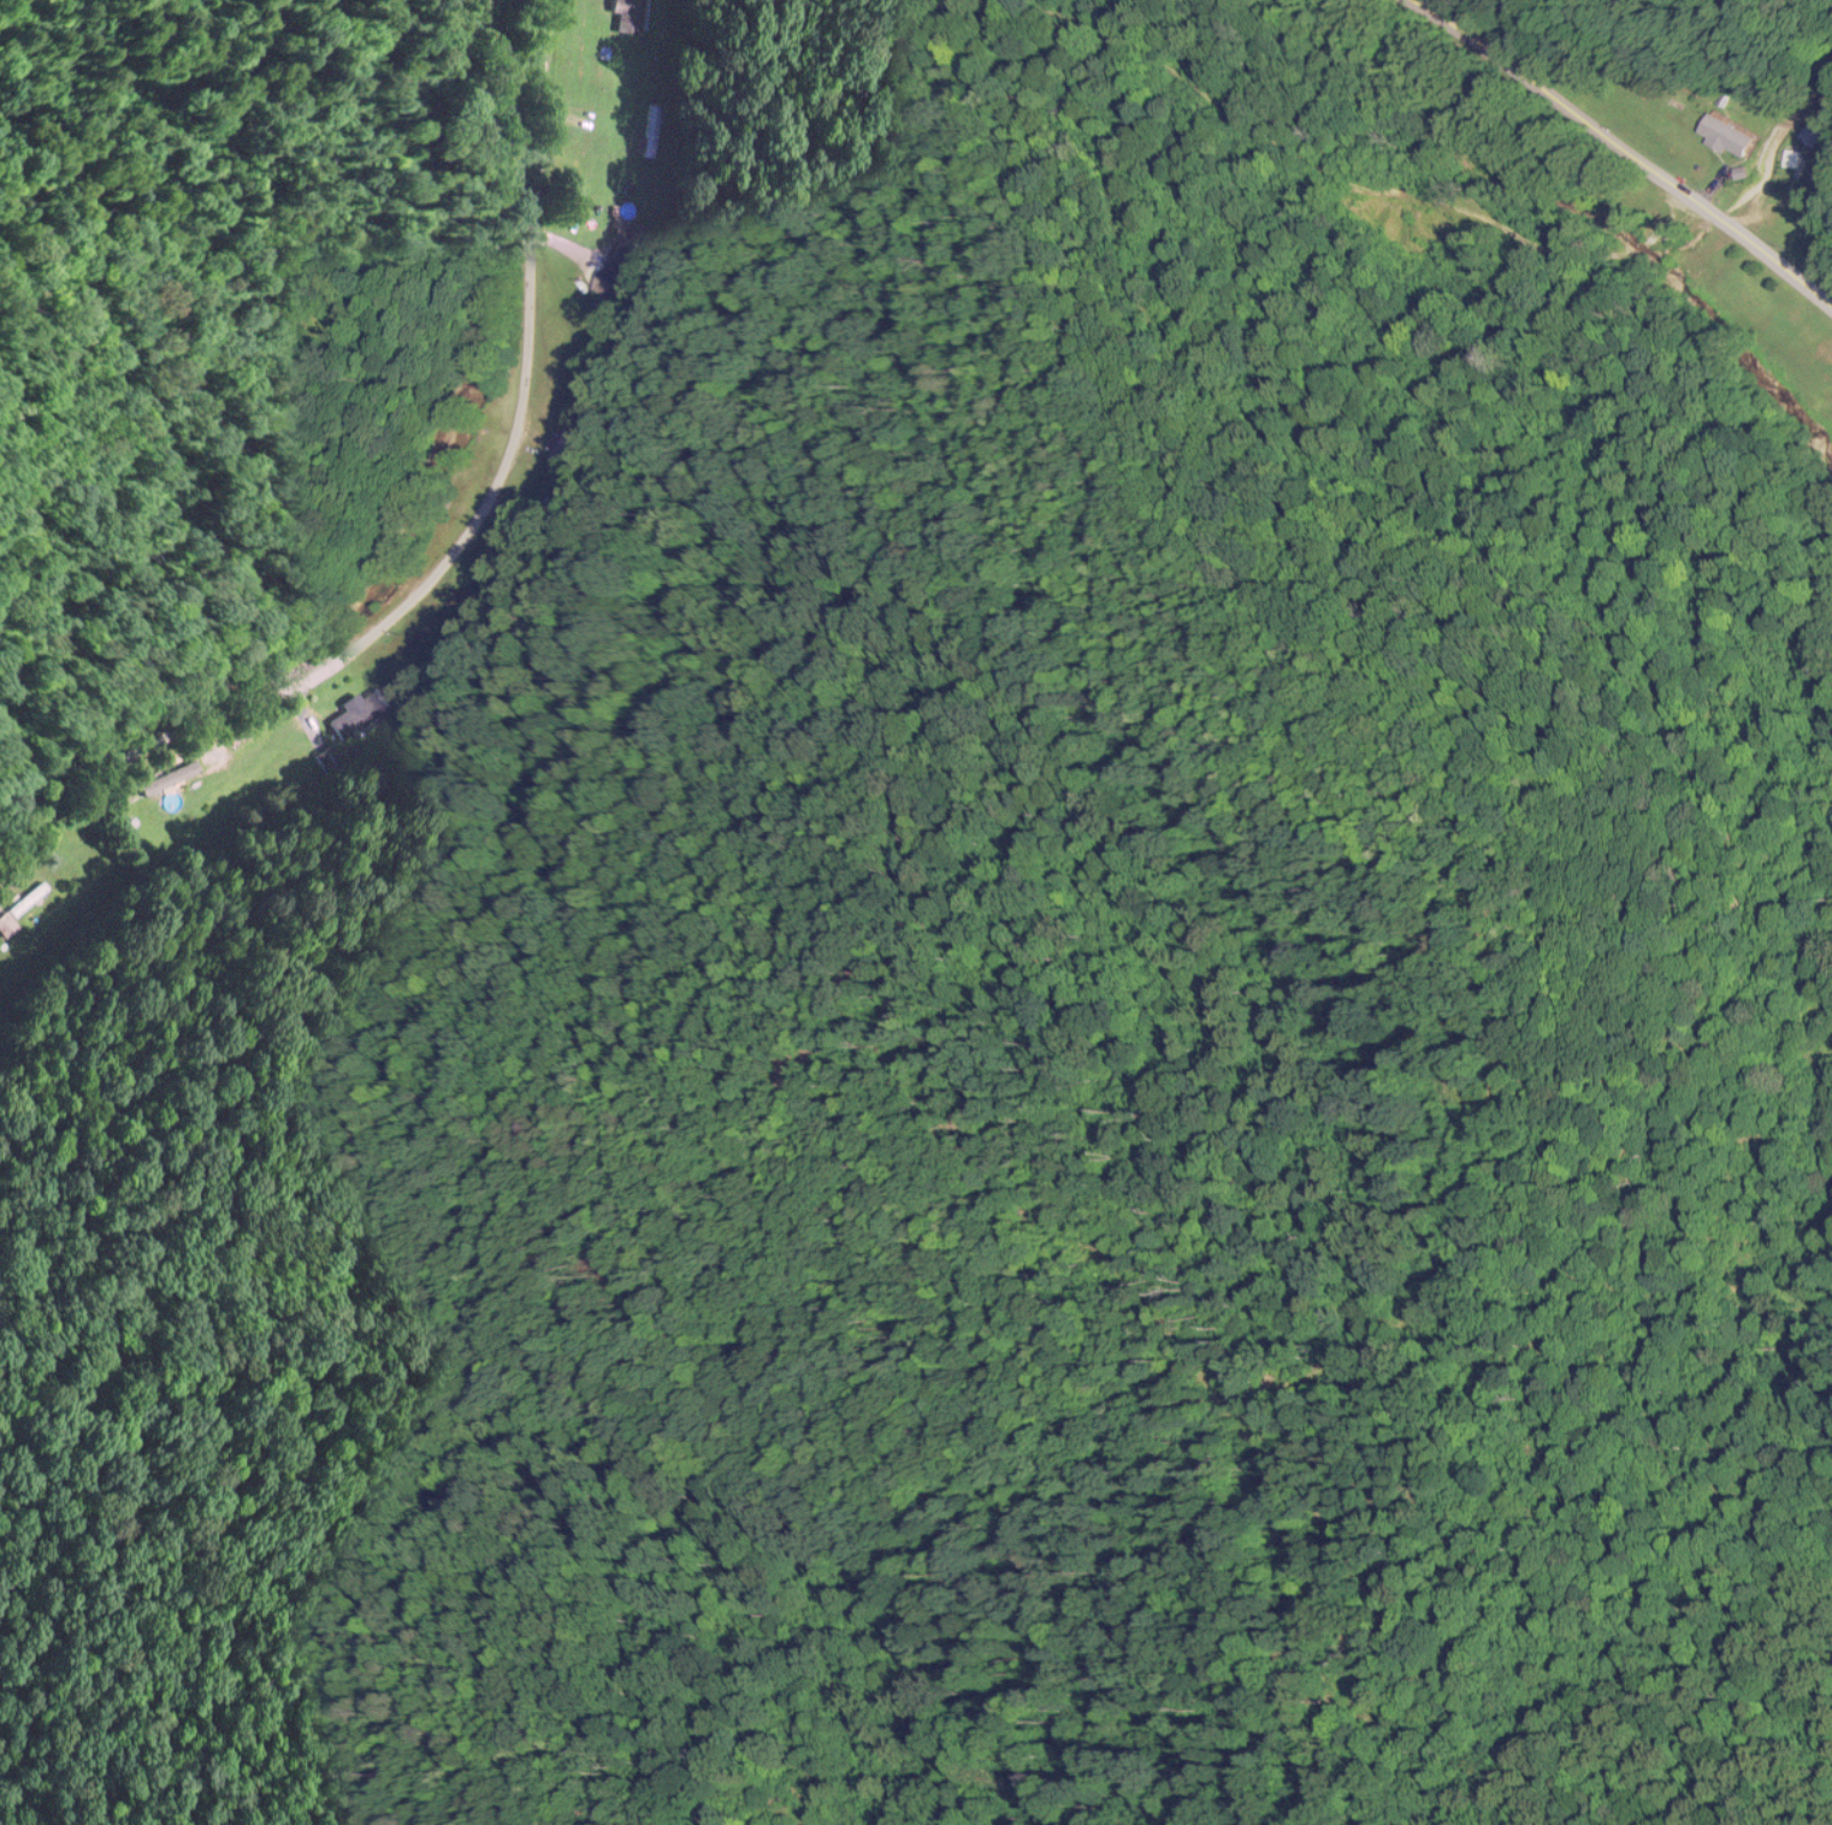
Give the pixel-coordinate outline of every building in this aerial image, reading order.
[(1734,159),(1747,135),(1703,110),(1692,130),(1702,136),(1700,140),(1734,159)]
